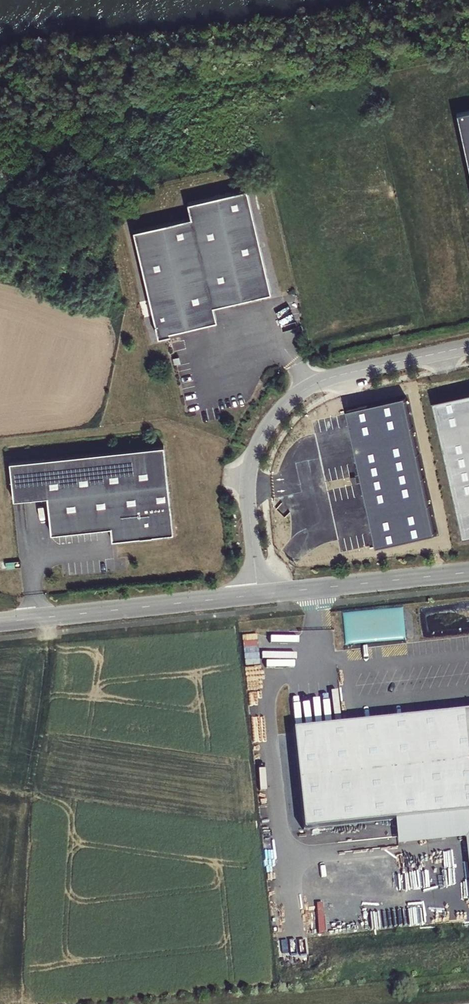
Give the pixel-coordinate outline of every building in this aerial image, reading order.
[(454,114),(468,174),(468,110),(454,114)] [(213,305),(271,292),(247,189),(187,203),(190,217),(133,231),(157,337),(170,334),(169,332),(216,320),(213,305)] [(434,402),(465,539),(468,538),(468,394),(434,402)] [(437,535),(406,397),(350,410),(381,548),(437,535)] [(111,538),(173,531),(162,443),(42,457),(46,495),(50,532),(110,525),(111,538)] [(13,499),(46,495),(42,457),(8,461),(13,499)] [(292,730),(303,831),(468,815),(468,712),(292,730)]
